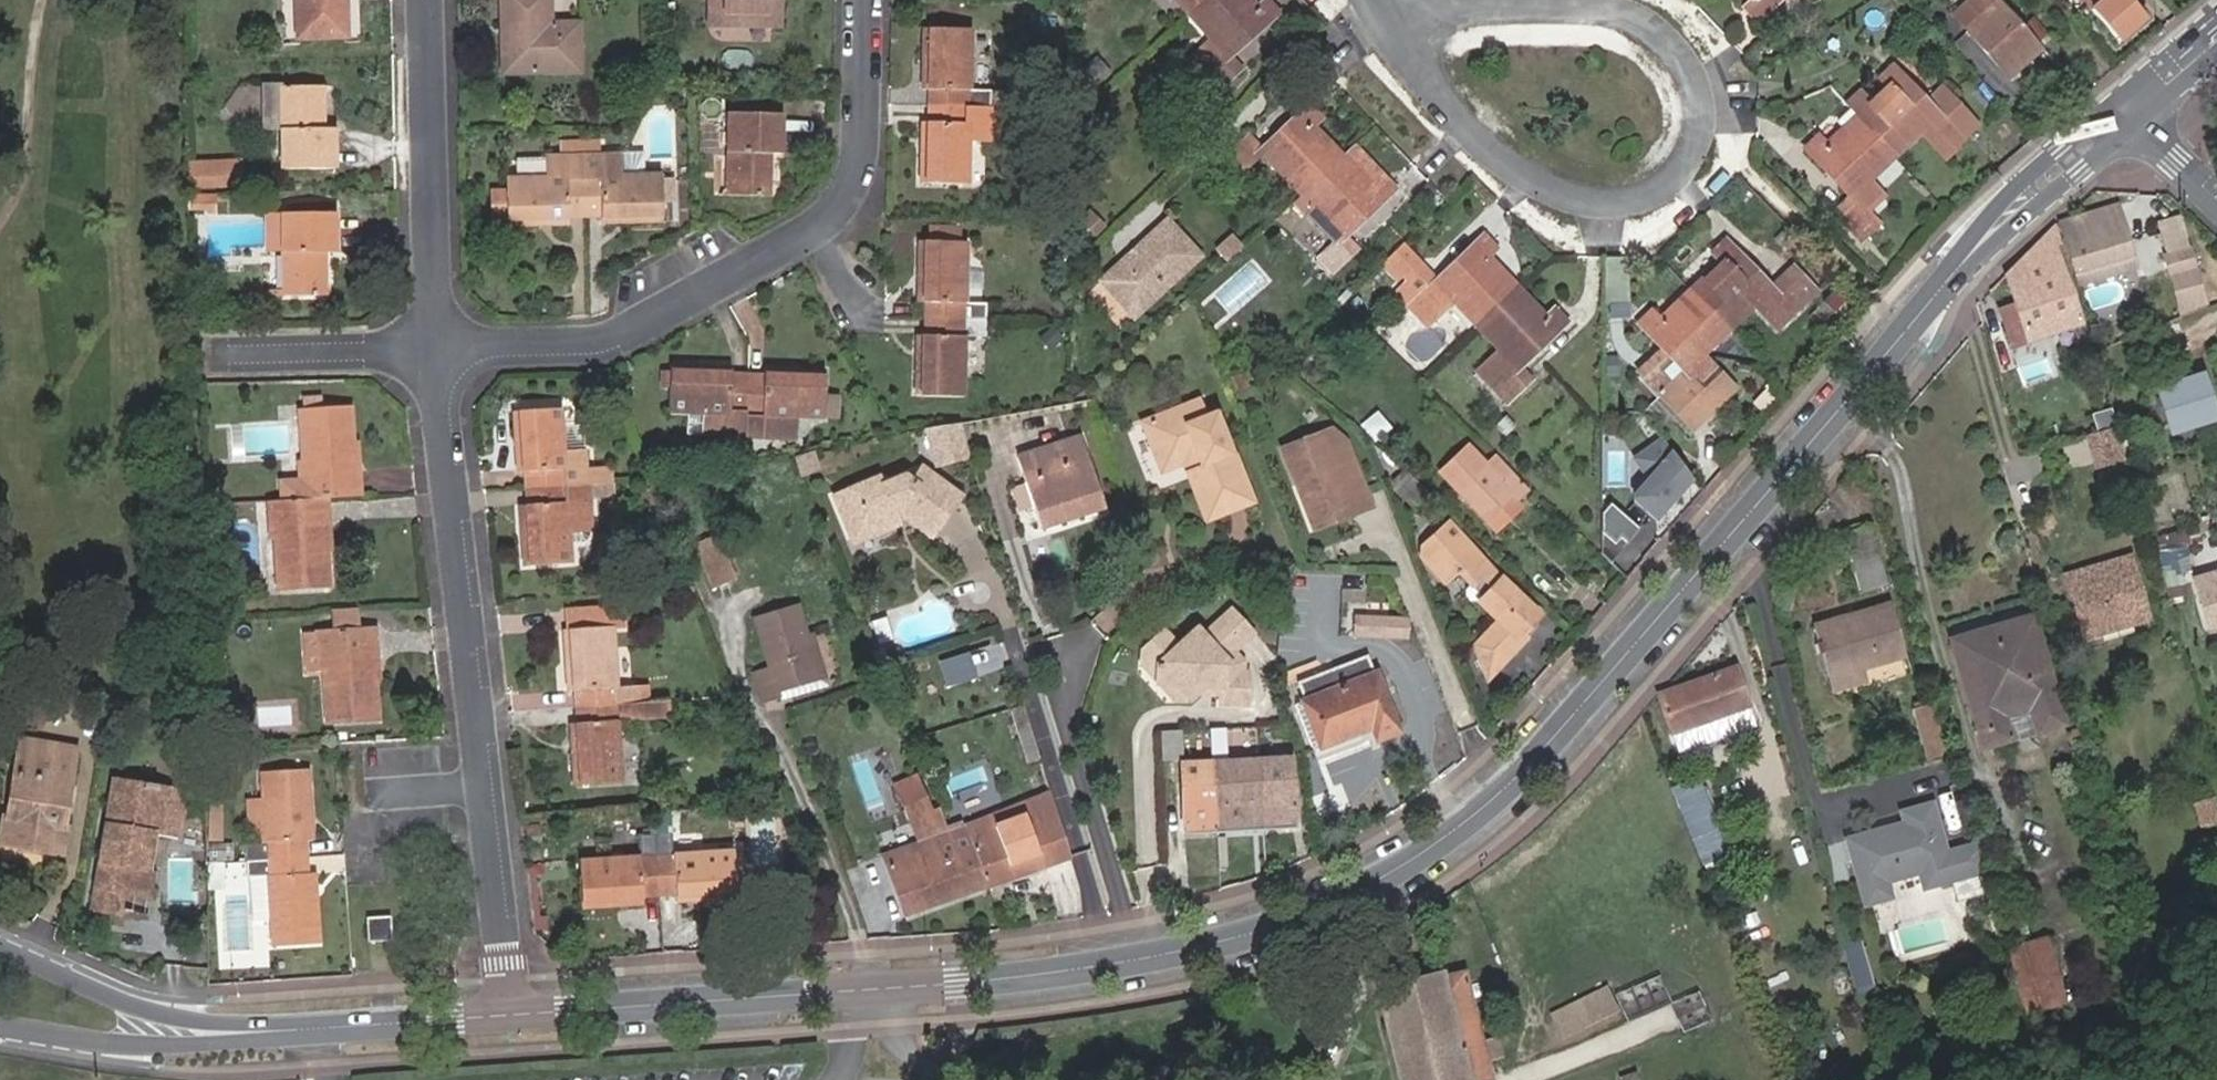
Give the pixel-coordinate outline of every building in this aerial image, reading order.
[(295,38),(345,37),(345,0),(295,0),(295,38)] [(578,62),(577,25),(550,25),(550,0),(501,0),(501,24),(512,24),(513,74),(541,74),(540,62),(578,62)] [(709,28),(722,28),(723,0),(710,0),(709,28)] [(722,28),(779,28),(779,0),(723,0),(722,28)] [(1184,13),(1199,0),(1173,0),(1184,13)] [(1184,13),(1225,59),(1275,15),(1263,2),(1254,10),(1246,0),(1199,0),(1184,13)] [(1263,2),(1275,15),(1280,10),(1271,0),(1265,0),(1263,2)] [(1752,1),(1745,8),(1755,20),(1777,0),(1751,0),(1752,1)] [(2040,49),(1997,0),(1993,0),(1964,26),(2008,77),(2040,49)] [(2128,0),(2103,0),(2090,11),(2118,42),(2145,19),(2128,0)] [(512,24),(501,24),(502,74),(513,74),(512,24)] [(929,106),(990,107),(990,91),(968,91),(970,30),(922,29),(921,90),(929,90),(929,106)] [(1237,73),(1225,59),(1202,80),(1214,92),(1237,73)] [(578,73),(578,62),(540,62),(541,74),(578,73)] [(1864,122),(1895,157),(1921,133),(1947,161),(1961,148),(1956,143),(1974,127),(1954,103),(1942,113),(1937,118),(1892,68),(1879,80),(1886,89),(1868,104),(1858,93),(1846,103),(1857,115),(1864,122)] [(334,145),(334,137),(334,132),(334,130),(323,130),(319,130),(319,129),(319,127),(319,122),(323,122),(323,109),(323,95),(323,88),(321,88),(283,88),(282,88),(265,88),(265,127),(282,127),(282,133),(282,170),(334,170),(334,163),(334,155),(334,145)] [(1930,100),(1942,113),(1954,103),(1942,89),(1930,100)] [(989,142),(990,107),(929,106),(929,122),(920,122),(919,185),(966,186),(968,141),(989,142)] [(1341,157),(1342,155),(1330,143),(1328,145),(1312,126),(1320,118),(1309,107),(1260,153),(1299,194),(1333,163),(1341,157)] [(728,109),(727,114),(781,118),(781,112),(728,109)] [(781,118),(727,114),(724,196),(768,198),(770,155),(780,155),(781,118)] [(1864,122),(1857,115),(1843,128),(1850,135),(1864,122)] [(1867,182),(1895,157),(1864,122),(1850,135),(1843,128),(1824,145),(1818,138),(1806,149),(1849,198),(1833,213),(1860,244),(1879,228),(1860,208),(1876,193),(1867,182)] [(1236,176),(1260,153),(1247,140),(1223,162),(1236,176)] [(583,156),(583,144),(565,144),(565,157),(583,156)] [(597,144),(583,144),(583,156),(597,156),(597,144)] [(584,217),(583,156),(565,157),(547,157),(547,177),(507,177),(507,189),(493,189),(493,219),(508,218),(508,225),(568,224),(568,217),(584,217)] [(583,156),(584,217),(601,216),(601,223),(661,222),(661,205),(661,182),(661,177),(618,177),(618,156),(597,156),(583,156)] [(1351,169),(1341,157),(1333,163),(1344,175),(1351,169)] [(240,186),(239,164),(191,163),(191,187),(240,186)] [(1333,163),(1299,194),(1341,240),(1390,194),(1379,181),(1370,190),(1351,169),(1344,175),(1333,163)] [(672,205),(672,182),(661,182),(661,205),(672,205)] [(215,210),(214,196),(195,196),(195,205),(206,205),(205,210),(215,210)] [(2116,207),(2061,223),(2075,274),(2082,272),(2128,259),(2131,258),(2116,207)] [(282,217),(282,249),(282,295),(324,295),(324,254),(334,254),(334,215),(282,215),(282,217)] [(265,249),(282,249),(282,217),(265,216),(265,249)] [(2162,255),(2182,322),(2204,316),(2177,219),(2157,225),(2165,254),(2162,255)] [(1165,220),(1136,248),(1140,252),(1133,260),(1129,256),(1101,282),(1133,317),(1198,254),(1165,220)] [(2069,271),(2056,227),(2004,277),(2013,308),(1999,312),(2010,348),(2079,328),(2063,273),(2069,271)] [(1225,261),(1239,248),(1229,237),(1214,250),(1225,261)] [(1452,301),(1475,326),(1508,294),(1498,283),(1504,277),(1486,257),(1493,250),(1482,238),(1434,284),(1421,269),(1405,286),(1397,293),(1428,325),(1452,301)] [(1351,252),(1341,240),(1318,261),(1329,273),(1351,252)] [(922,319),(985,320),(985,304),(963,303),(965,243),(918,241),(916,303),(923,303),(922,319)] [(1690,290),(1728,331),(1754,307),(1777,331),(1805,303),(1782,279),(1770,290),(1724,243),(1711,255),(1719,263),(1690,290)] [(1414,262),(1399,247),(1380,265),(1395,280),(1397,278),(1414,262)] [(1140,252),(1136,248),(1129,256),(1133,260),(1140,252)] [(2128,259),(2082,272),(2085,283),(2132,271),(2128,259)] [(1405,286),(1421,269),(1414,262),(1397,278),(1405,286)] [(1508,294),(1515,288),(1504,277),(1498,283),(1508,294)] [(1526,300),(1515,288),(1508,294),(1519,306),(1526,300)] [(1701,358),(1728,331),(1690,290),(1658,321),(1651,312),(1639,324),(1663,351),(1639,373),(1690,430),(1733,391),(1701,358)] [(1508,294),(1475,326),(1500,351),(1477,373),(1506,403),(1529,381),(1518,369),(1564,324),(1551,311),(1544,318),(1526,300),(1519,306),(1508,294)] [(984,336),(985,320),(922,319),(922,336),(916,336),(914,395),(961,397),(962,335),(984,336)] [(703,435),(745,436),(748,377),(730,376),(731,368),(671,366),(668,413),(688,414),(703,415),(703,435)] [(748,377),(745,436),(760,437),(762,417),(797,418),(824,419),(825,396),(825,373),(763,370),(763,377),(748,377)] [(2213,418),(2200,376),(2158,388),(2167,420),(2196,411),(2200,422),(2213,418)] [(840,396),(825,396),(824,419),(839,420),(840,396)] [(318,399),(309,400),(309,410),(318,409),(318,399)] [(328,498),(361,496),(359,470),(355,470),(353,446),(350,407),(318,409),(309,410),(309,400),(301,400),(301,410),(299,410),(301,461),(297,462),(299,481),(277,481),(278,502),(300,500),(328,498)] [(1196,402),(1178,408),(1183,422),(1201,415),(1196,402)] [(1183,422),(1178,408),(1141,421),(1160,471),(1182,463),(1187,462),(1190,470),(1185,472),(1204,519),(1249,502),(1214,411),(1201,415),(1183,422)] [(586,486),(612,484),(611,467),(585,468),(585,450),(563,451),(561,410),(513,413),(517,471),(525,471),(526,489),(586,486)] [(2200,422),(2196,411),(2167,420),(2170,430),(2200,422)] [(703,415),(688,414),(688,434),(703,435),(703,415)] [(762,417),(760,437),(796,439),(797,418),(762,417)] [(1514,427),(1504,418),(1495,427),(1505,437),(1514,427)] [(968,456),(959,424),(931,430),(942,464),(968,456)] [(1365,501),(1348,456),(1342,439),(1331,429),(1321,433),(1279,449),(1307,522),(1365,501)] [(2125,459),(2116,429),(2086,437),(2094,468),(2125,459)] [(942,464),(931,430),(926,431),(937,466),(942,464)] [(1078,439),(1069,442),(1076,463),(1085,461),(1078,439)] [(1690,478),(1664,441),(1636,461),(1650,480),(1636,497),(1636,503),(1658,522),(1692,480),(1690,478)] [(1076,463),(1069,442),(1015,459),(1038,531),(1066,522),(1065,518),(1079,514),(1081,518),(1102,511),(1085,461),(1076,463)] [(1500,481),(1487,466),(1485,468),(1467,449),(1439,475),(1483,523),(1484,524),(1485,523),(1513,497),(1516,502),(1525,494),(1507,474),(1500,481)] [(1494,459),(1487,466),(1500,481),(1507,474),(1494,459)] [(1412,478),(1405,472),(1393,485),(1399,491),(1412,478)] [(843,508),(855,546),(900,531),(899,529),(893,513),(904,509),(909,525),(936,548),(968,509),(930,475),(918,488),(911,482),(887,489),(885,481),(847,494),(852,505),(843,508)] [(1415,509),(1429,494),(1412,478),(1399,491),(1415,509)] [(586,486),(526,489),(527,505),(519,506),(522,566),(570,564),(568,533),(567,503),(587,502),(586,486)] [(654,502),(647,488),(637,494),(644,508),(654,502)] [(847,494),(839,496),(843,508),(852,505),(847,494)] [(1513,497),(1485,523),(1494,533),(1521,508),(1516,502),(1513,497)] [(278,502),(266,502),(269,539),(272,539),(277,592),(328,588),(326,550),(324,525),(329,525),(328,498),(300,500),(278,502)] [(1311,530),(1368,510),(1365,501),(1307,522),(1311,530)] [(589,532),(587,502),(567,503),(568,533),(589,532)] [(1599,520),(1599,533),(1616,548),(1624,539),(1631,546),(1643,532),(1613,506),(1599,520)] [(852,547),(855,546),(843,508),(839,510),(852,547)] [(893,513),(899,529),(909,525),(904,509),(893,513)] [(1065,518),(1066,522),(1081,518),(1079,514),(1065,518)] [(698,529),(695,519),(683,522),(685,533),(698,529)] [(1420,556),(1444,581),(1453,572),(1460,574),(1470,583),(1476,578),(1489,590),(1481,599),(1477,603),(1496,621),(1474,645),(1485,676),(1491,676),(1516,649),(1519,645),(1520,640),(1521,636),(1521,632),(1521,631),(1521,627),(1519,622),(1517,618),(1515,614),(1512,611),(1508,608),(1519,596),(1491,569),(1493,566),(1447,520),(1418,546),(1420,556)] [(2161,532),(2169,589),(2185,587),(2183,570),(2197,568),(2191,528),(2161,532)] [(1856,586),(1881,579),(1867,529),(1842,536),(1856,586)] [(1631,546),(1624,539),(1616,548),(1599,533),(1599,551),(1614,565),(1631,546)] [(748,579),(729,538),(693,554),(712,595),(748,579)] [(2146,616),(2129,562),(2067,581),(2083,634),(2146,616)] [(2215,571),(2191,578),(2206,628),(2216,625),(2216,577),(2215,571)] [(1453,572),(1444,581),(1447,584),(1455,576),(1461,579),(1481,599),(1489,590),(1476,578),(1470,583),(1460,574),(1453,572)] [(1883,586),(1881,579),(1856,586),(1858,592),(1883,586)] [(1538,614),(1519,596),(1508,608),(1512,611),(1515,614),(1517,618),(1519,622),(1521,627),(1521,631),(1521,632),(1538,614)] [(1826,679),(1863,669),(1904,657),(1889,605),(1812,627),(1826,679)] [(817,683),(804,637),(796,606),(755,617),(768,669),(754,672),(761,704),(779,700),(778,694),(817,683)] [(564,630),(610,628),(608,610),(562,613),(564,630)] [(1166,634),(1146,653),(1161,668),(1160,682),(1160,685),(1163,685),(1177,685),(1192,700),(1199,693),(1206,687),(1223,687),(1223,694),(1223,704),(1248,705),(1249,674),(1244,674),(1245,662),(1234,652),(1254,633),(1232,611),(1205,637),(1198,630),(1180,648),(1166,634)] [(1353,635),(1407,638),(1408,617),(1354,614),(1353,635)] [(2062,726),(2031,618),(1950,641),(1980,750),(2062,726)] [(577,690),(578,707),(636,702),(636,687),(614,688),(610,628),(564,630),(568,691),(577,690)] [(372,656),(378,656),(375,630),(315,634),(318,672),(323,672),(326,723),(377,720),(374,683),(372,656)] [(318,672),(315,634),(303,634),(306,672),(318,672)] [(812,634),(804,637),(817,683),(825,681),(812,634)] [(1004,637),(942,661),(950,682),(1012,658),(1004,637)] [(1161,668),(1146,653),(1146,667),(1160,682),(1161,668)] [(1300,691),(1382,690),(1375,673),(1373,674),(1366,658),(1297,683),(1300,691)] [(1866,682),(1863,669),(1826,679),(1830,692),(1866,682)] [(1735,670),(1657,697),(1670,735),(1749,709),(1735,670)] [(1192,700),(1177,685),(1163,685),(1177,700),(1192,700)] [(1400,734),(1382,690),(1300,691),(1304,701),(1322,748),(1372,730),(1377,743),(1400,734)] [(669,717),(667,700),(636,702),(578,707),(579,724),(569,724),(573,785),(619,782),(615,721),(669,717)] [(1312,752),(1322,748),(1304,701),(1294,704),(1312,752)] [(1945,756),(1931,704),(1913,709),(1927,760),(1945,756)] [(1028,762),(1039,759),(1024,709),(1012,713),(1028,762)] [(1749,709),(1670,735),(1675,750),(1754,724),(1749,709)] [(1183,729),(1161,730),(1162,760),(1183,759),(1183,729)] [(18,740),(12,773),(31,776),(37,743),(18,740)] [(31,776),(12,773),(0,844),(56,852),(72,749),(37,743),(31,776)] [(1194,765),(1192,834),(1295,829),(1292,758),(1194,765)] [(1185,834),(1192,834),(1194,765),(1183,765),(1185,834)] [(244,844),(245,861),(305,857),(304,841),(312,841),(307,771),(261,772),(262,799),(264,843),(248,843),(244,844)] [(1729,853),(1699,775),(1671,785),(1702,863),(1729,853)] [(114,824),(104,822),(89,908),(117,913),(121,892),(147,897),(150,873),(144,872),(150,836),(156,837),(174,840),(181,792),(158,788),(159,784),(142,782),(142,785),(111,780),(106,807),(117,810),(114,824)] [(905,916),(987,887),(965,828),(963,821),(947,826),(939,808),(932,811),(920,783),(898,792),(925,852),(888,865),(905,916)] [(965,828),(987,887),(1070,858),(1051,796),(965,828)] [(245,800),(248,843),(264,843),(262,799),(245,800)] [(2212,802),(2195,807),(2200,827),(2216,822),(2216,820),(2212,802)] [(1979,874),(1971,848),(1945,855),(1931,806),(1901,814),(1904,826),(1846,842),(1865,907),(1889,900),(1890,900),(1886,884),(1918,874),(1923,890),(1979,874)] [(106,807),(104,822),(114,824),(117,810),(106,807)] [(672,835),(654,836),(659,894),(677,892),(677,901),(738,898),(736,852),(673,855),(672,835)] [(144,872),(150,873),(156,837),(150,836),(144,872)] [(659,894),(654,836),(637,837),(639,858),(578,862),(582,908),(643,904),(642,895),(659,894)] [(1984,873),(1976,846),(1971,848),(1979,874),(1984,873)] [(305,857),(245,861),(247,878),(251,878),(252,920),(269,920),(271,946),(318,944),(314,873),(306,873),(305,857)] [(389,917),(366,919),(367,943),(390,941),(389,917)] [(2006,951),(2024,1015),(2063,1003),(2044,941),(2006,951)] [(1871,987),(1858,944),(1842,949),(1849,972),(1855,992),(1871,987)] [(1377,992),(1399,1079),(1493,1079),(1466,972),(1444,977),(1444,975),(1377,992)] [(1554,1010),(1568,1038),(1626,1009),(1611,981),(1554,1010)]
